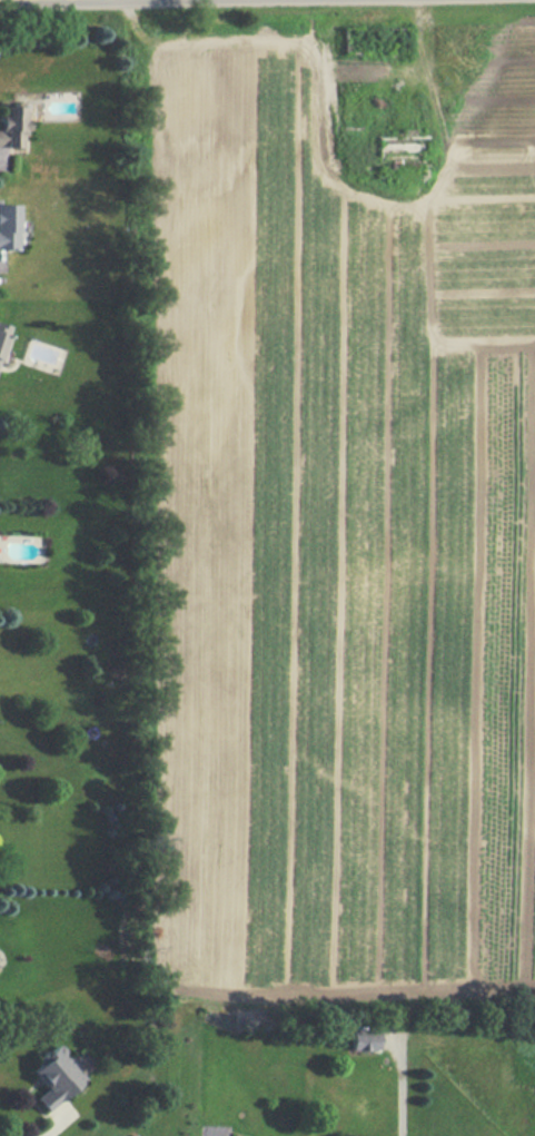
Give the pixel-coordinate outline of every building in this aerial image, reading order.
[(22,119),(36,119),(35,104),(0,104),(0,147),(22,147),(22,119)] [(377,1026),(350,1025),(349,1050),(377,1050),(377,1026)] [(46,1089),(35,1097),(44,1110),(85,1081),(59,1046),(30,1067),(46,1089)]
